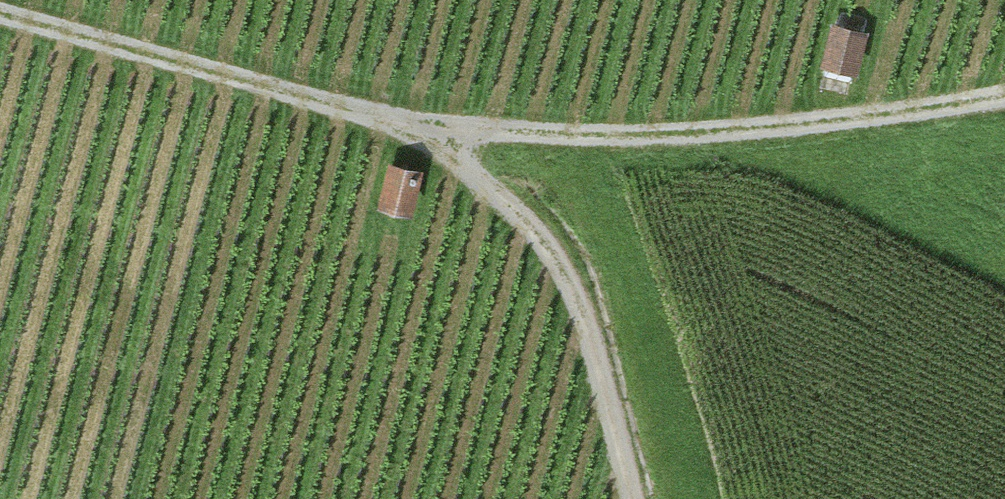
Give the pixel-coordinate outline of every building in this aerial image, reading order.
[(876,38),(839,27),(827,68),(863,79),(876,38)] [(431,179),(390,168),(379,208),(419,220),(431,179)]
